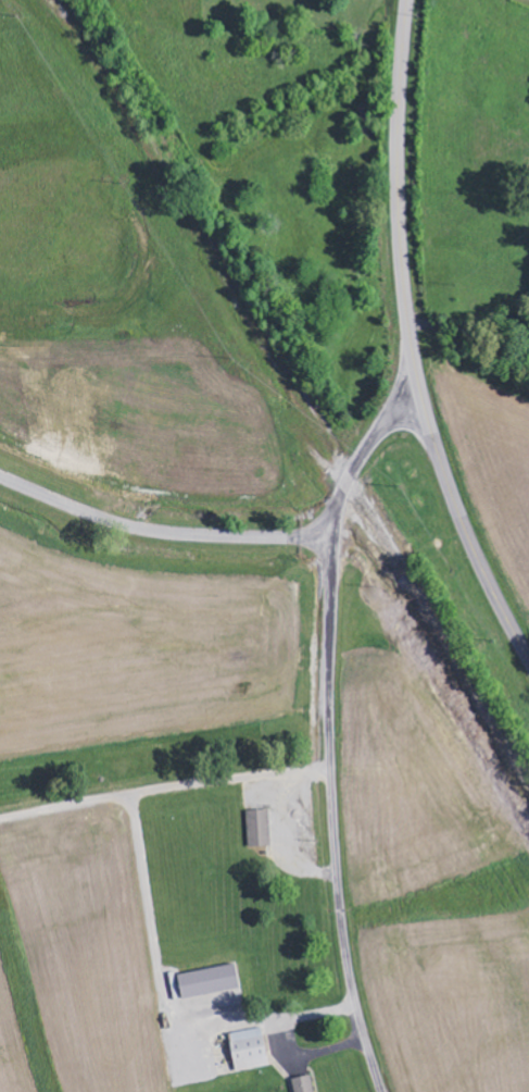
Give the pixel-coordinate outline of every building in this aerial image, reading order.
[(249,846),(272,846),(271,809),(248,810),(249,846)] [(240,989),(236,964),(177,975),(182,1000),(240,989)] [(230,1033),(237,1072),(270,1066),(263,1027),(230,1033)] [(295,1091),(315,1091),(312,1075),(293,1079),(295,1091)]
